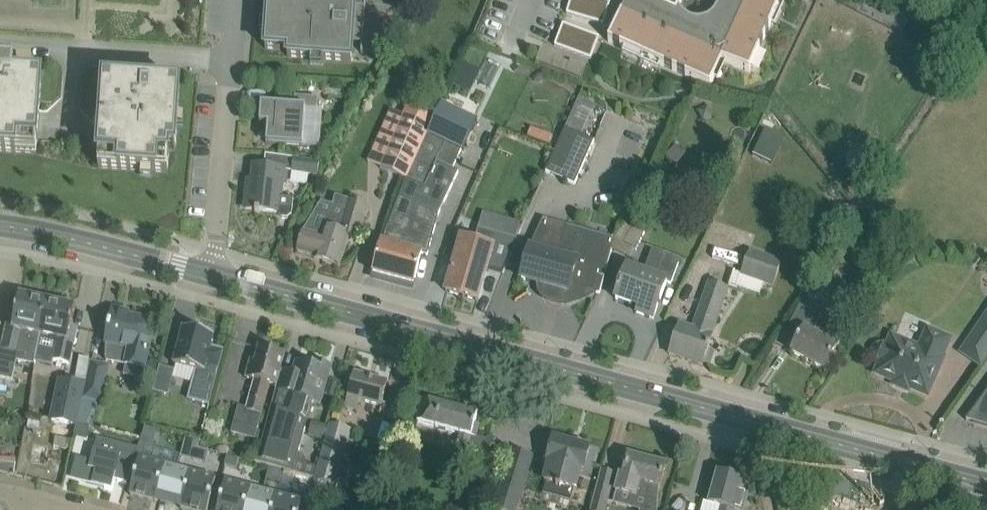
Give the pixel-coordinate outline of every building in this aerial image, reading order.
[(265,49),(288,50),(287,57),(311,59),(311,53),(323,53),(322,59),(351,61),(352,42),(362,43),(361,53),(377,54),(403,6),(402,5),(400,9),(366,6),(366,3),(364,3),(364,7),(355,6),(355,0),(268,0),(265,49)] [(585,7),(592,10),(595,0),(587,0),(585,7)] [(592,10),(599,12),(603,1),(601,0),(595,0),(592,10)] [(633,4),(626,1),(608,42),(624,49),(625,46),(661,62),(659,65),(710,88),(714,80),(710,78),(718,60),(749,74),(750,71),(747,69),(754,53),(757,55),(771,25),(767,23),(777,0),(717,0),(717,4),(716,9),(714,13),(711,16),(707,19),(703,21),(698,21),(693,21),(689,19),(685,16),(678,9),(682,0),(635,0),(633,4)] [(603,1),(599,12),(607,14),(610,3),(603,1)] [(570,3),(566,14),(574,16),(577,5),(570,3)] [(577,5),(574,16),(581,19),(585,7),(577,5)] [(585,7),(581,19),(589,21),(592,10),(585,7)] [(592,10),(589,21),(596,23),(599,12),(592,10)] [(599,12),(596,23),(603,25),(607,14),(599,12)] [(563,24),(559,35),(566,38),(570,27),(563,24)] [(570,27),(566,38),(573,41),(577,30),(570,27)] [(577,30),(573,41),(580,43),(584,33),(577,30)] [(584,33),(580,43),(588,46),(592,35),(584,33)] [(559,35),(554,46),(562,49),(566,38),(559,35)] [(592,35),(588,46),(595,49),(599,38),(592,35)] [(566,38),(562,49),(569,52),(573,41),(566,38)] [(573,41),(569,52),(576,54),(580,43),(573,41)] [(580,43),(576,54),(583,57),(588,46),(580,43)] [(588,46),(583,57),(591,60),(595,49),(588,46)] [(16,57),(0,55),(0,151),(37,154),(41,79),(20,77),(21,66),(14,65),(15,58),(16,58),(16,57)] [(154,75),(154,74),(131,73),(131,74),(132,74),(132,83),(104,82),(98,168),(167,172),(169,150),(175,150),(180,87),(152,85),(152,75),(154,75)] [(317,110),(318,98),(295,97),(294,107),(261,104),(259,124),(267,125),(266,144),(303,147),(306,109),(317,110)] [(575,185),(594,141),(581,135),(594,106),(579,99),(565,128),(545,172),(575,185)] [(391,141),(379,168),(380,168),(405,180),(436,115),(409,103),(403,116),(391,110),(380,136),(391,141)] [(378,255),(373,274),(414,285),(422,254),(427,256),(438,216),(458,172),(452,169),(461,150),(464,151),(477,122),(441,105),(436,115),(405,180),(392,216),(385,243),(381,242),(378,255)] [(869,151),(858,152),(859,166),(870,165),(869,151)] [(319,163),(296,160),(294,173),(318,176),(319,163)] [(281,197),(281,193),(282,185),(285,185),(286,169),(254,166),(252,188),(248,187),(245,210),(255,211),(255,213),(259,214),(260,211),(279,213),(282,218),(288,219),(292,216),(293,198),(281,197)] [(304,232),(298,252),(315,257),(314,259),(339,267),(349,237),(359,240),(363,226),(365,221),(369,208),(348,201),(342,220),(316,212),(303,231),(304,232)] [(635,251),(647,225),(644,224),(649,212),(641,208),(622,245),(635,251)] [(529,249),(521,279),(547,289),(545,296),(568,303),(574,299),(578,289),(600,294),(615,239),(543,219),(529,249)] [(455,259),(446,292),(478,301),(487,267),(502,271),(515,239),(497,234),(478,229),(474,242),(465,240),(459,260),(455,259)] [(773,287),(781,261),(750,250),(741,277),(773,287)] [(618,290),(615,299),(639,308),(637,314),(653,319),(660,301),(667,279),(673,282),(680,261),(663,255),(656,276),(645,272),(627,266),(619,286),(618,286),(617,289),(618,290)] [(709,335),(726,290),(708,283),(692,331),(678,326),(669,354),(702,365),(703,363),(709,366),(713,352),(708,351),(709,347),(708,347),(712,336),(709,335)] [(803,307),(816,314),(825,298),(812,291),(803,307)] [(12,381),(16,361),(33,364),(39,336),(46,302),(19,296),(15,314),(9,313),(3,345),(0,344),(0,378),(12,381)] [(46,302),(39,336),(57,340),(52,361),(69,364),(77,328),(71,326),(75,308),(46,302)] [(145,364),(147,358),(151,339),(144,337),(147,321),(112,314),(105,343),(105,359),(127,363),(128,360),(145,364)] [(986,355),(986,316),(962,353),(980,365),(986,355)] [(837,348),(845,333),(833,327),(825,341),(804,329),(801,335),(791,352),(824,370),(837,348)] [(199,328),(196,331),(183,328),(173,364),(196,370),(188,400),(209,405),(218,373),(221,359),(223,351),(211,348),(214,336),(210,335),(209,331),(199,328)] [(942,358),(949,340),(930,332),(921,354),(908,348),(906,343),(891,337),(887,347),(882,345),(876,346),(873,350),(872,356),(875,361),(880,363),(876,373),(927,395),(943,359),(942,358)] [(280,374),(285,355),(259,348),(255,362),(250,361),(246,378),(253,380),(246,409),(238,407),(231,432),(254,438),(261,413),(262,414),(269,385),(276,387),(280,374)] [(102,404),(110,367),(90,363),(88,370),(87,370),(85,381),(86,381),(82,399),(102,404)] [(318,407),(330,368),(316,363),(314,369),(297,364),(287,394),(277,390),(257,463),(314,478),(317,468),(307,465),(303,456),(298,455),(308,420),(309,420),(314,405),(318,407)] [(381,406),(382,402),(388,383),(354,374),(353,375),(349,374),(346,385),(350,386),(344,407),(358,411),(360,400),(381,406)] [(335,399),(340,381),(331,379),(326,397),(335,399)] [(76,425),(80,405),(84,386),(60,381),(52,420),(76,425)] [(966,421),(986,427),(986,391),(966,421)] [(487,440),(476,437),(479,425),(475,424),(477,415),(423,401),(417,422),(459,434),(456,446),(479,452),(477,457),(491,465),(502,445),(489,437),(487,440)] [(75,427),(51,421),(47,437),(31,434),(27,461),(31,462),(30,466),(56,472),(58,466),(66,468),(75,427)] [(329,424),(314,482),(336,488),(352,430),(329,424)] [(75,425),(73,435),(74,435),(85,437),(87,428),(76,425),(75,425)] [(138,462),(130,495),(156,502),(158,495),(170,498),(177,469),(181,457),(181,455),(152,447),(156,430),(145,427),(135,461),(138,462)] [(181,455),(181,457),(194,460),(199,440),(186,437),(181,455)] [(105,489),(112,491),(114,481),(127,484),(137,449),(97,439),(91,462),(76,458),(71,476),(83,479),(83,482),(105,487),(105,489)] [(550,461),(544,483),(546,484),(574,492),(577,493),(583,471),(588,472),(592,460),(593,455),(588,454),(590,449),(553,439),(547,459),(547,461),(550,461)] [(532,458),(512,452),(495,509),(516,509),(532,458)] [(227,456),(225,466),(236,469),(239,460),(227,456)] [(660,485),(666,465),(628,456),(623,477),(619,476),(615,491),(646,499),(640,509),(656,509),(658,488),(660,488),(660,485)] [(20,477),(21,470),(22,466),(0,464),(0,472),(20,477)] [(269,467),(266,481),(280,484),(283,471),(269,467)] [(170,498),(182,501),(180,509),(185,509),(208,509),(216,479),(177,469),(170,498)] [(38,481),(40,475),(21,470),(20,477),(38,481)] [(614,475),(601,472),(591,509),(605,509),(614,475)] [(747,495),(739,493),(743,479),(717,472),(712,492),(708,504),(720,507),(720,509),(743,509),(747,495)] [(263,492),(225,482),(217,509),(258,509),(263,492)] [(263,492),(258,509),(299,509),(301,502),(263,492)]
